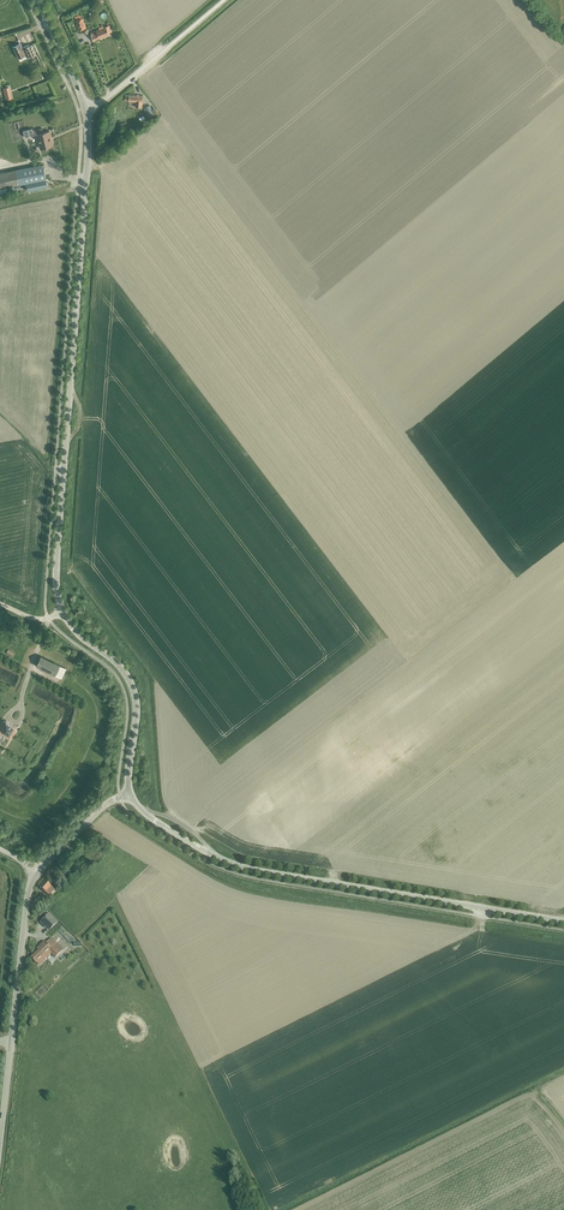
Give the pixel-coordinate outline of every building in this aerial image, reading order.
[(76,21),(79,30),(86,27),(82,18),(76,21)] [(109,33),(112,31),(110,25),(103,28),(102,25),(98,26),(99,29),(91,32),(92,35),(91,36),(93,41),(110,35),(109,33)] [(36,55),(32,45),(29,46),(29,44),(22,48),(20,43),(13,47),(18,58),(27,54),(29,58),(36,55)] [(142,107),(142,102),(143,96),(129,95),(125,95),(125,100),(128,101),(135,102),(135,106),(142,107)] [(155,114),(150,105),(145,108),(149,117),(155,114)] [(40,149),(53,146),(49,131),(43,132),(42,128),(33,130),(34,135),(37,134),(40,149)] [(16,170),(0,173),(0,188),(19,184),(26,183),(27,190),(47,186),(43,164),(16,170)] [(41,656),(36,665),(62,678),(67,668),(41,656)] [(17,729),(3,721),(0,725),(0,733),(10,740),(17,729)] [(49,896),(55,890),(45,882),(40,888),(49,896)] [(49,912),(40,922),(48,929),(58,921),(49,912)] [(66,935),(64,937),(69,943),(72,941),(66,935)] [(38,951),(30,958),(35,963),(43,955),(46,958),(51,953),(56,958),(62,951),(51,939),(46,944),(44,942),(37,949),(38,951)]
